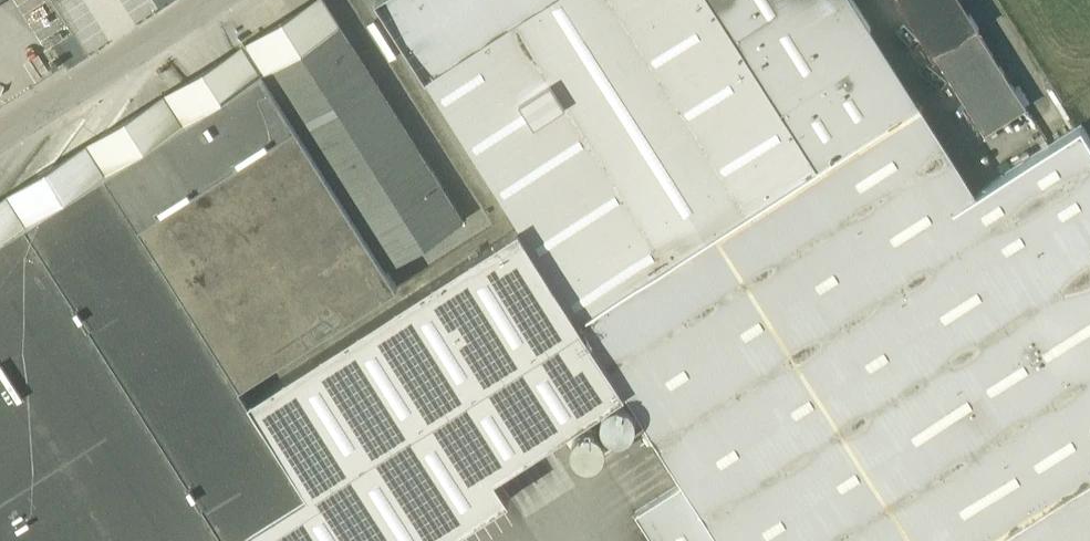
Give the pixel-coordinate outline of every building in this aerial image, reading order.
[(393,264),(393,265),(466,219),(352,41),(326,0),(325,0),(340,23),(250,80),(269,110),(226,138),(207,108),(0,239),(0,540),(228,540),(307,491),(248,396),(240,384),(399,283),(389,267),(393,264)] [(1080,123),(953,204),(824,0),(378,0),(520,224),(248,396),(307,491),(228,540),(434,540),(516,489),(504,470),(627,392),(683,479),(636,509),(657,540),(1089,540),(1089,139),(1080,123)] [(987,130),(1027,106),(979,29),(981,28),(963,0),(904,0),(987,130)] [(603,418),(603,420),(603,422),(604,425),(606,427),(607,429),(609,430),(611,432),(614,433),(616,433),(618,434),(621,434),(623,433),(626,433),(628,432),(630,430),(632,429),(633,427),(635,425),(636,423),(636,420),(637,418),(637,415),(636,413),(635,409),(634,407),(632,405),(630,404),(628,402),(626,401),(624,400),(621,400),(619,400),(617,400),(614,401),(612,402),(610,403),(608,404),(606,406),(605,408),(604,410),(603,413),(603,415),(603,418)]
